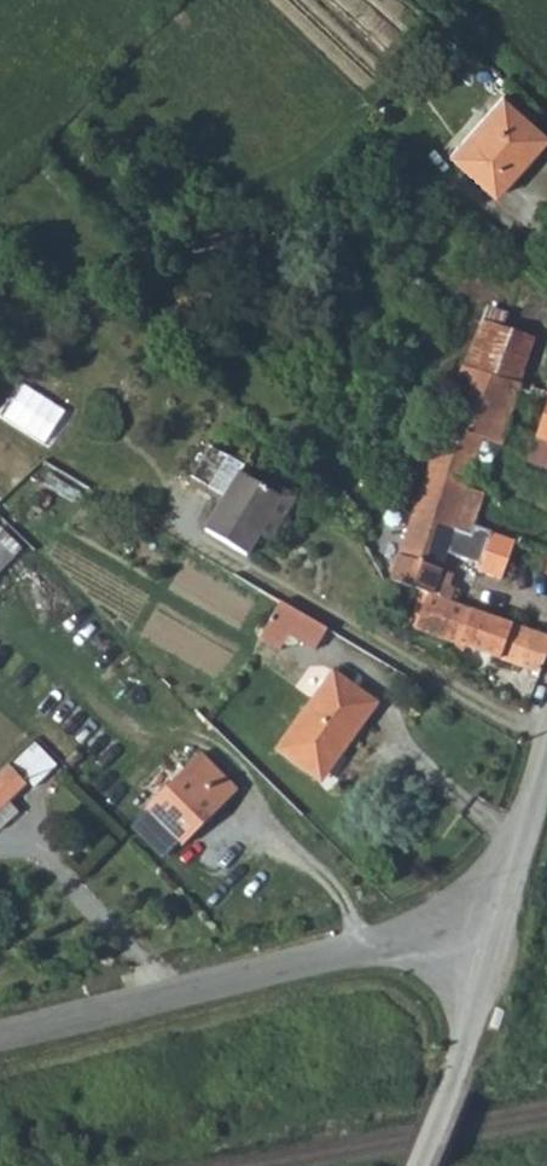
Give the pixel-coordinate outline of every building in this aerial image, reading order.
[(503,95),(449,156),(493,196),(513,173),(508,168),(542,130),(503,95)] [(482,320),(466,365),(518,384),(534,341),(482,320)] [(536,439),(546,405),(546,394),(518,384),(466,365),(463,375),(452,371),(442,396),(454,400),(415,512),(470,531),(473,522),(485,485),(468,480),(471,469),(481,439),(495,443),(495,444),(501,446),(506,429),(536,439)] [(26,381),(5,417),(51,444),(72,409),(26,381)] [(536,439),(528,466),(546,471),(546,469),(546,405),(536,439)] [(485,474),(495,443),(481,439),(471,469),(485,474)] [(224,497),(206,529),(247,553),(258,535),(268,540),(294,496),(258,474),(253,483),(239,474),(243,467),(211,447),(192,478),(224,497)] [(470,531),(415,512),(400,555),(403,557),(394,579),(423,589),(431,593),(433,589),(445,594),(451,578),(437,573),(445,548),(480,561),(479,565),(502,573),(515,538),(473,522),(470,531)] [(12,556),(0,544),(0,569),(12,556)] [(431,593),(423,589),(418,599),(424,601),(414,627),(539,675),(546,654),(546,641),(429,596),(431,593)] [(314,648),(327,628),(279,601),(258,635),(280,648),(288,634),(314,648)] [(330,672),(276,750),(315,778),(336,748),(342,752),(374,702),(330,672)] [(14,758),(34,785),(60,766),(40,739),(14,758)] [(201,753),(146,806),(181,843),(236,790),(201,753)] [(6,766),(0,772),(0,828),(17,812),(7,801),(24,784),(6,766)]
